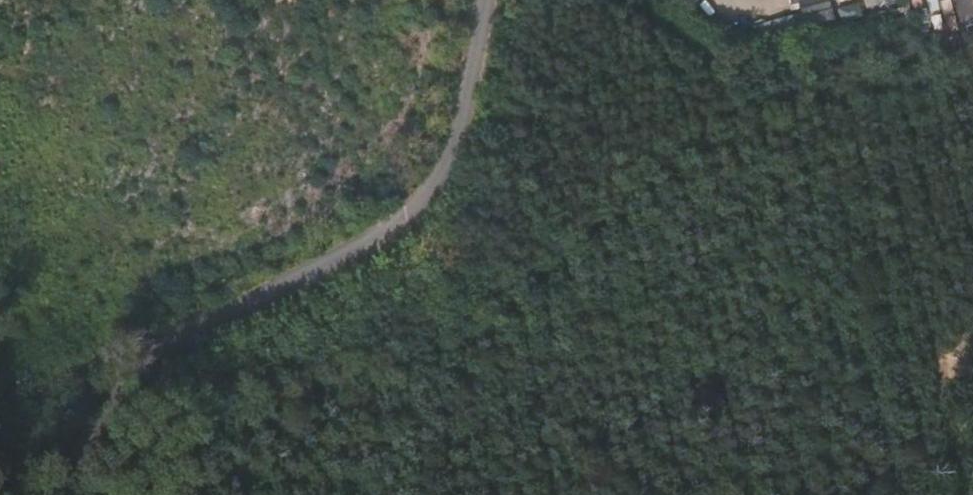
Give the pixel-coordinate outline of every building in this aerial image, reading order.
[(786,5),(801,2),(807,30),(837,24),(833,3),(849,0),(785,0),(786,5)] [(838,8),(841,24),(869,18),(865,2),(838,8)]
